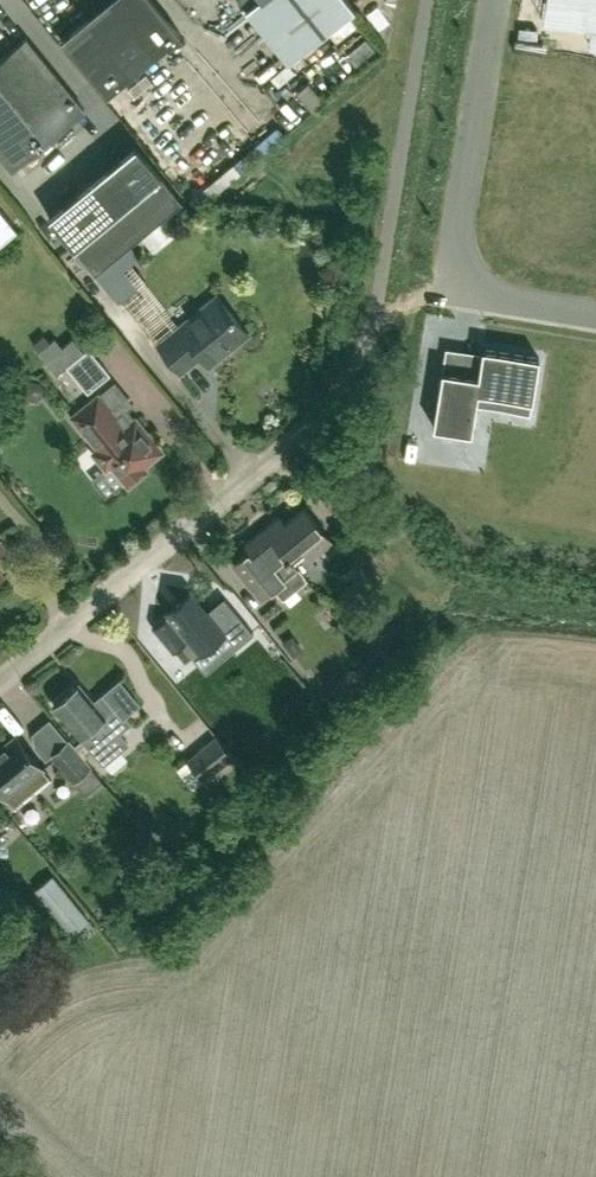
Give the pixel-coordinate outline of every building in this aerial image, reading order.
[(61,38),(106,95),(181,33),(153,0),(108,0),(61,38)] [(246,10),(288,62),(354,8),(348,0),(258,0),(246,10)] [(541,17),(591,25),(589,42),(595,43),(595,0),(544,0),(541,17)] [(84,110),(25,37),(0,57),(0,155),(11,169),(84,110)] [(138,105),(122,118),(130,128),(146,115),(138,105)] [(182,200),(137,145),(136,144),(48,216),(50,217),(95,272),(110,260),(125,248),(153,225),(168,212),(182,200)] [(0,209),(0,243),(16,229),(0,209)] [(208,362),(246,332),(217,296),(210,302),(209,300),(197,309),(199,311),(159,344),(180,370),(201,353),(208,362)] [(128,354),(140,349),(130,327),(118,332),(128,354)] [(109,373),(89,347),(66,365),(87,391),(109,373)] [(442,368),(433,424),(471,430),(476,403),(478,389),(532,398),(539,356),(483,347),(482,351),(478,374),(442,368)] [(161,450),(135,418),(134,419),(127,409),(133,404),(115,381),(72,415),(98,448),(93,452),(106,467),(111,463),(125,480),(128,484),(145,470),(142,466),(161,450)] [(278,515),(264,527),(303,574),(304,573),(293,560),(305,550),(310,557),(331,540),(304,506),(284,522),(278,515)] [(303,574),(264,527),(244,543),(249,549),(233,563),(260,597),(284,578),(289,585),(303,574)] [(167,613),(152,626),(173,651),(182,643),(194,658),(225,632),(236,646),(253,632),(224,596),(208,609),(190,588),(164,609),(167,613)] [(130,722),(124,714),(138,702),(119,679),(105,691),(105,692),(94,701),(78,682),(53,703),(79,734),(80,734),(82,737),(75,744),(86,757),(93,751),(103,762),(127,742),(118,731),(130,722)] [(0,746),(0,788),(15,807),(51,777),(15,734),(0,746)] [(188,759),(204,778),(232,755),(215,735),(188,759)] [(99,775),(90,766),(68,739),(55,751),(51,754),(73,780),(85,796),(100,785),(95,778),(99,775)] [(10,891),(2,884),(0,883),(0,902),(10,891)]
